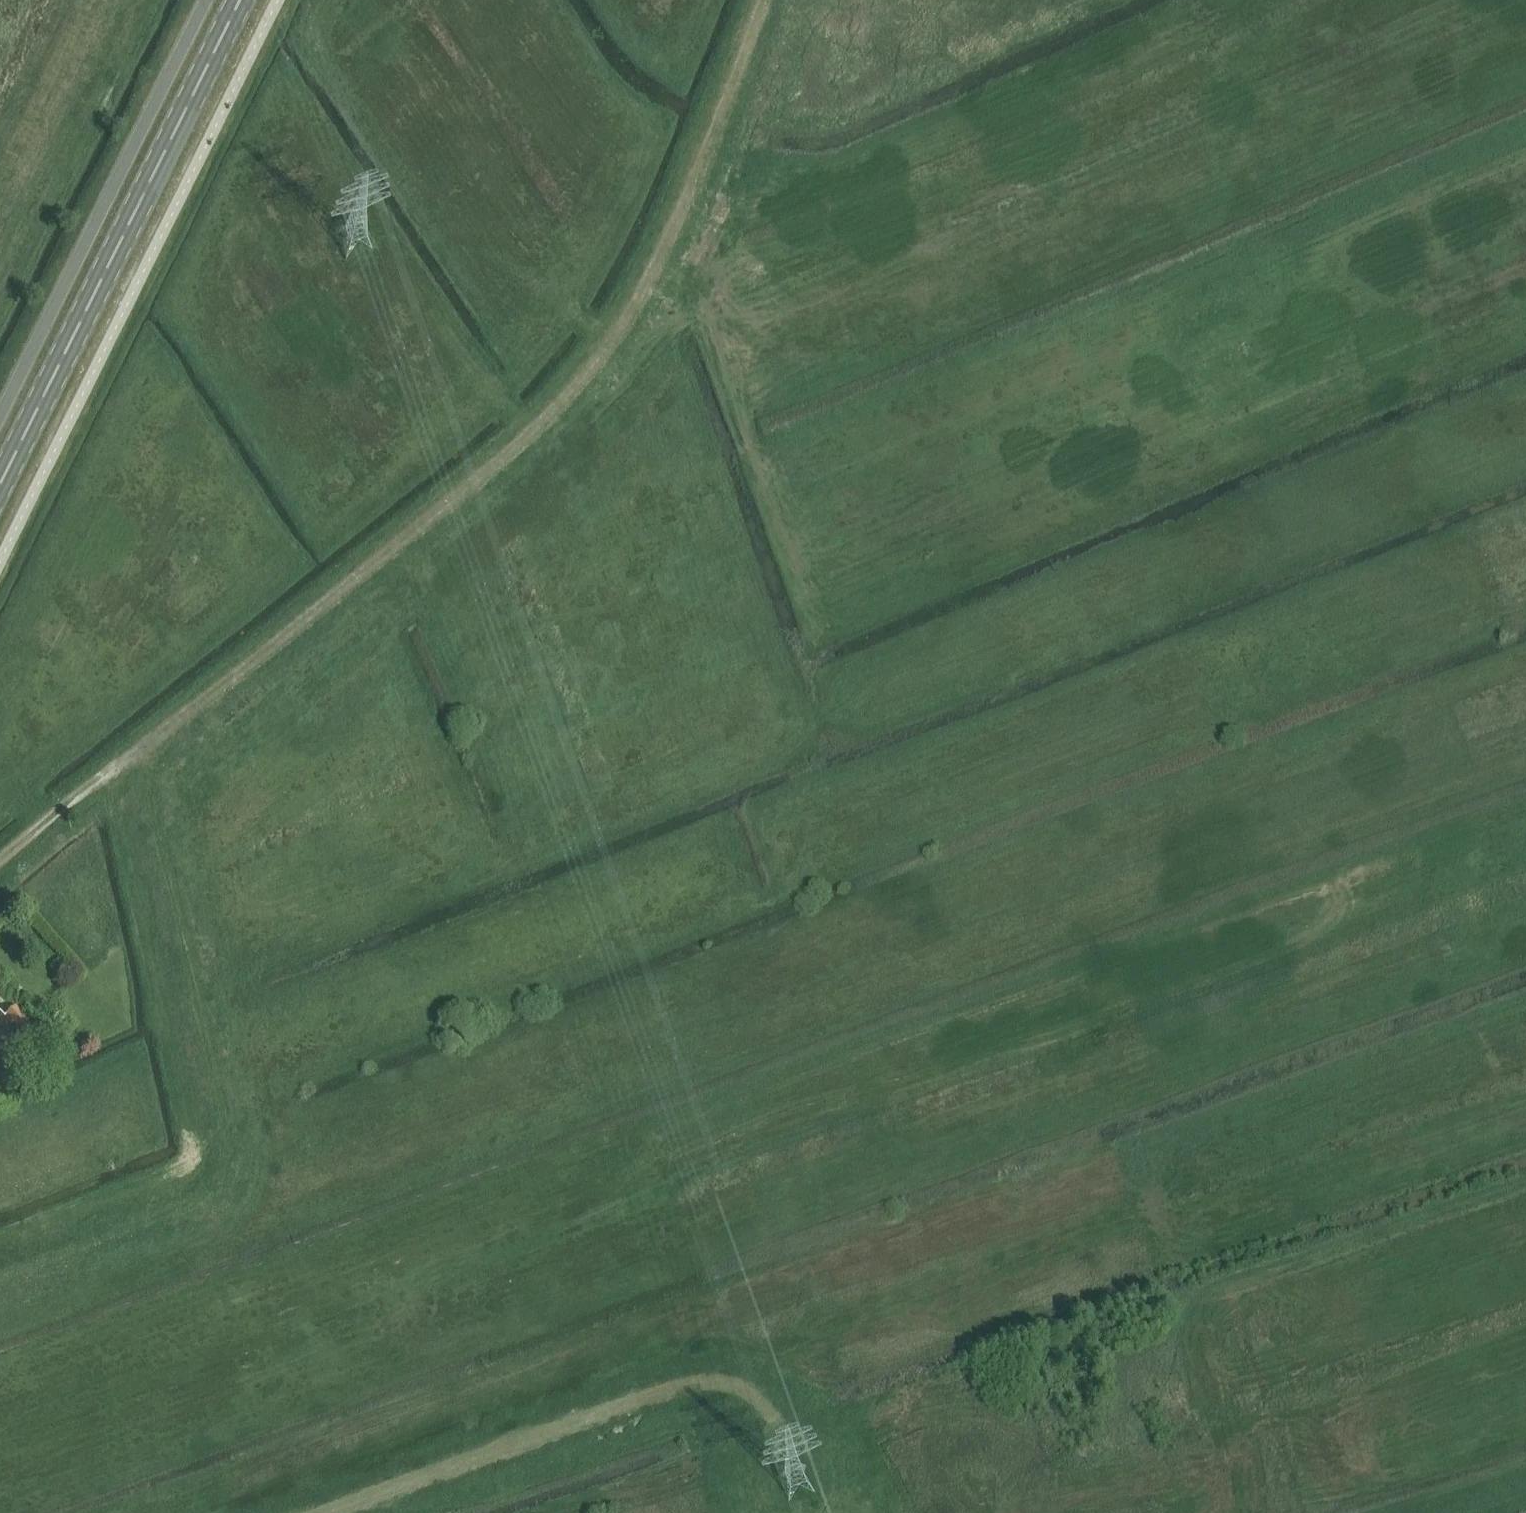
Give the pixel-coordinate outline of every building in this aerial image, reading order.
[(34,1052),(44,1043),(50,1049),(61,1039),(55,1032),(45,1041),(17,1007),(5,1017),(34,1052)]
